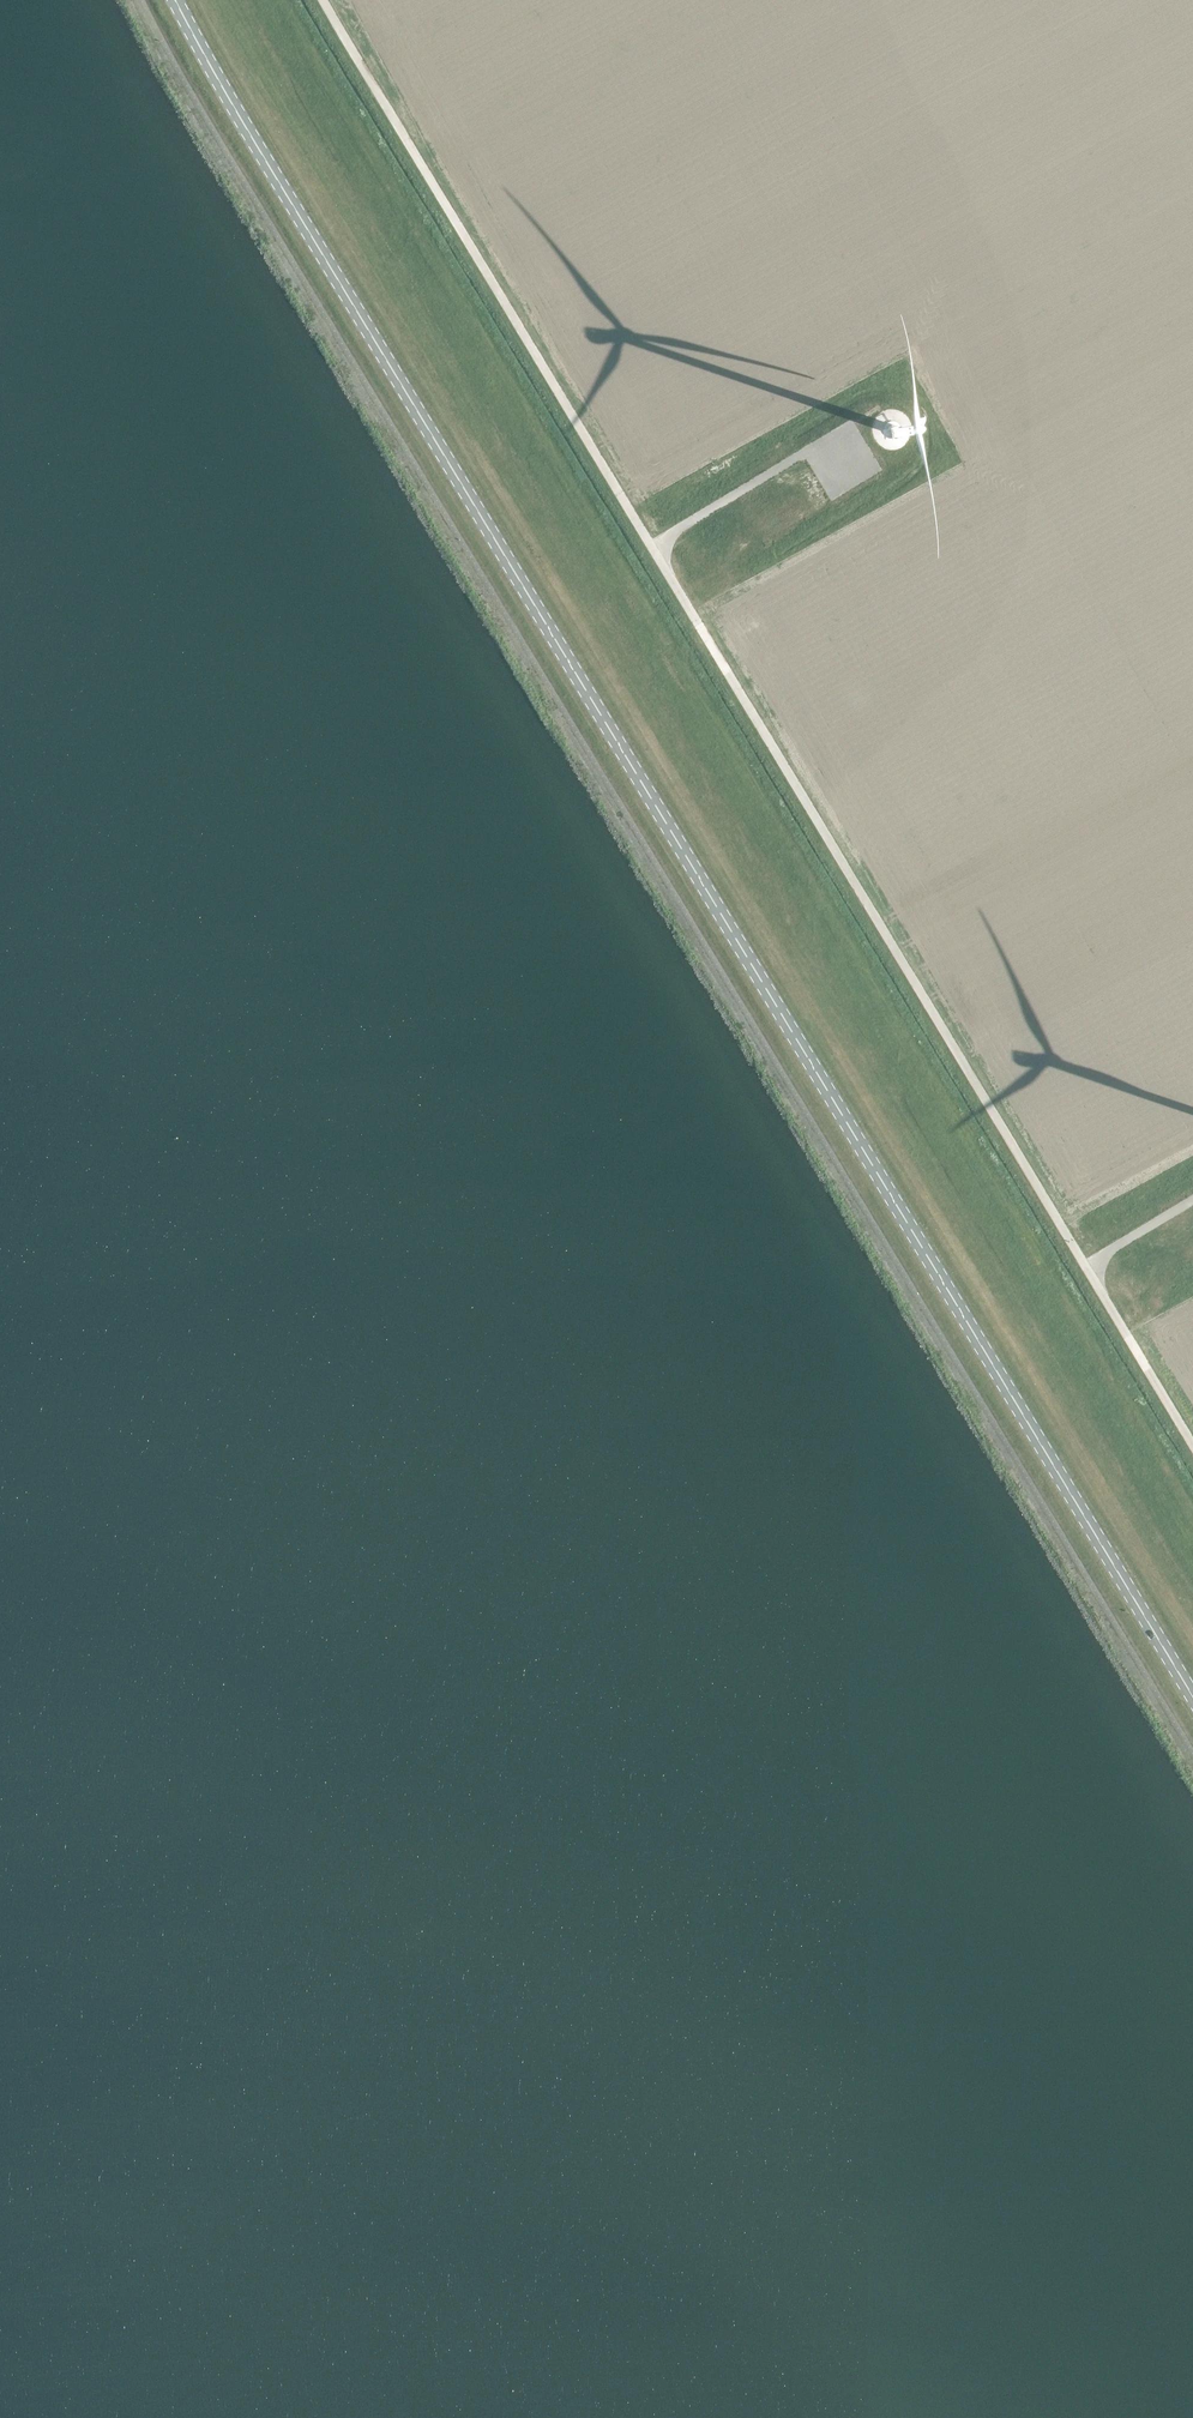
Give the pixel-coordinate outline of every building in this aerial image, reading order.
[(897,430),(897,429),(897,428),(897,427),(896,427),(896,426),(895,426),(895,425),(894,425),(893,424),(892,424),(891,424),(890,425),(889,425),(889,426),(888,426),(888,427),(887,428),(887,429),(887,430),(887,431),(888,431),(888,432),(889,433),(890,433),(890,434),(891,434),(892,434),(893,434),(894,434),(894,433),(895,433),(896,432),(896,431),(897,431),(897,430)]
